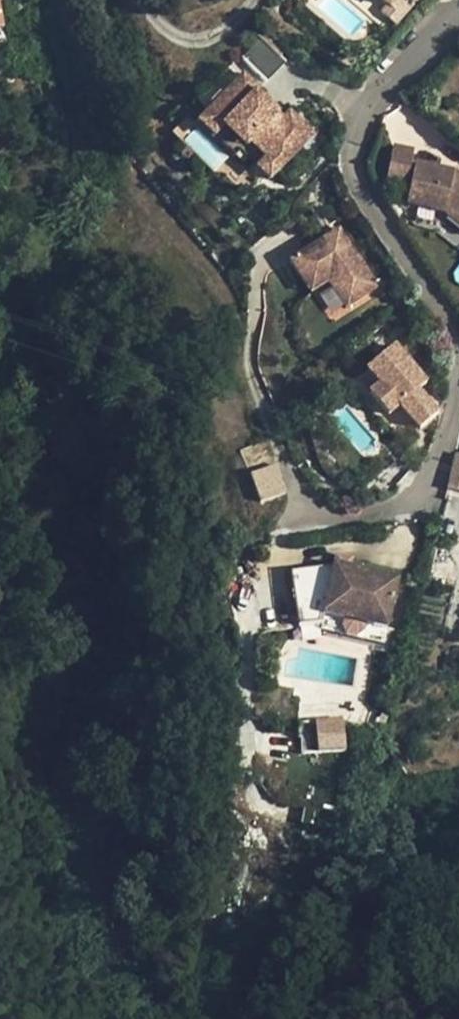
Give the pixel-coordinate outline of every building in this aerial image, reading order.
[(384,5),(378,13),(393,26),(414,0),(378,0),(384,5)] [(277,63),(254,43),(236,64),(260,84),(277,63)] [(236,80),(194,132),(232,164),(241,153),(260,169),(255,174),(269,185),(300,148),(289,139),(299,127),(285,116),(279,123),(249,98),(253,95),(236,80)] [(310,136),(299,127),(289,139),(300,148),(310,136)] [(398,140),(389,177),(410,182),(419,146),(398,140)] [(409,200),(447,209),(458,220),(458,170),(456,168),(420,158),(409,200)] [(348,229),(300,264),(316,286),(333,273),(341,283),(360,309),(391,286),(348,229)] [(333,273),(316,286),(323,295),(341,283),(333,273)] [(390,414),(400,405),(419,427),(442,408),(422,384),(430,378),(396,338),(365,364),(377,379),(367,387),(390,414)] [(453,454),(444,490),(458,494),(458,456),(453,454)] [(286,497),(284,478),(257,480),(259,499),(286,497)] [(256,500),(255,480),(240,481),(242,501),(256,500)] [(330,566),(282,577),(294,631),(317,625),(319,617),(382,631),(395,581),(330,566)] [(303,752),(317,751),(314,719),(300,721),(303,752)] [(343,726),(316,728),(318,758),(345,756),(343,726)]
